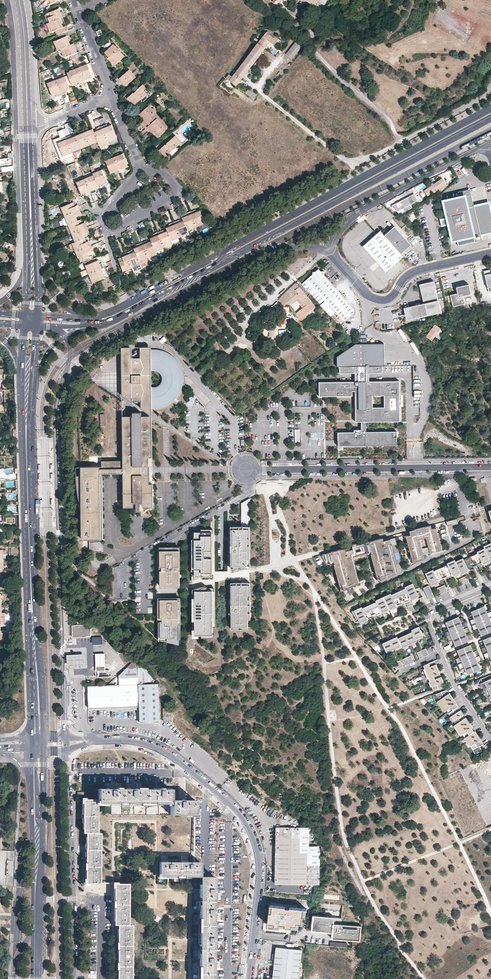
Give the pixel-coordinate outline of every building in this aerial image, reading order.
[(47,13),(50,22),(60,19),(68,16),(66,12),(61,14),(59,8),(47,13)] [(60,19),(50,22),(47,24),(51,32),(57,30),(63,27),(60,19)] [(258,44),(264,48),(266,44),(265,42),(267,39),(269,41),(274,45),(277,41),(267,32),(258,44)] [(58,49),(61,48),(70,44),(67,36),(61,39),(55,42),(58,49)] [(65,58),(71,55),(77,52),(76,49),(82,47),(79,41),(70,44),(61,48),(65,58)] [(302,48),(296,43),(286,54),(293,59),(302,48)] [(264,48),(258,44),(229,81),(236,86),(265,49),(264,48)] [(115,53),(117,51),(112,45),(104,52),(108,57),(115,65),(121,59),(115,53)] [(88,64),(79,68),(84,80),(88,78),(93,76),(88,64)] [(84,80),(79,68),(71,71),(76,84),(80,82),(84,80)] [(120,78),(126,86),(137,77),(130,69),(120,78)] [(65,77),(56,80),(61,92),(65,90),(69,88),(65,77)] [(61,92),(56,80),(53,81),(47,84),(52,96),(56,94),(57,96),(61,94),(61,92)] [(134,99),(137,103),(147,94),(144,90),(146,88),(143,84),(137,90),(137,91),(134,93),(134,92),(128,98),(131,101),(132,100),(134,99)] [(248,90),(245,93),(254,100),(257,96),(251,91),(250,91),(248,90)] [(79,102),(76,96),(70,98),(73,105),(79,102)] [(145,129),(159,117),(156,113),(157,112),(154,108),(153,110),(149,106),(140,114),(145,119),(141,123),(145,129)] [(162,121),(159,117),(145,129),(149,133),(151,131),(158,139),(168,130),(161,122),(162,121)] [(103,129),(108,141),(117,137),(112,125),(108,127),(103,129)] [(85,133),(90,145),(98,141),(95,132),(93,129),(89,131),(85,133)] [(95,132),(98,141),(100,144),(108,141),(103,129),(99,131),(95,132)] [(76,136),(81,149),(90,145),(85,133),(81,134),(76,136)] [(67,140),(72,152),(81,149),(76,136),(72,138),(67,140)] [(160,151),(166,157),(182,143),(176,136),(160,151)] [(67,140),(63,141),(58,143),(63,155),(72,152),(67,140)] [(123,153),(114,157),(119,170),(123,168),(128,166),(123,153)] [(119,170),(114,157),(106,161),(110,173),(115,171),(119,170)] [(93,172),(94,175),(98,185),(102,183),(107,181),(101,169),(93,172)] [(94,175),(85,179),(90,191),(95,189),(99,187),(98,185),(94,175)] [(90,191),(85,179),(77,182),(82,194),(86,192),(90,191)] [(446,186),(442,180),(425,192),(428,197),(436,191),(437,193),(446,186)] [(471,196),(470,190),(458,193),(459,199),(471,196)] [(392,205),(396,212),(418,200),(414,193),(392,205)] [(488,204),(474,208),(471,196),(459,199),(443,202),(452,242),(457,241),(458,247),(475,243),(474,237),(490,233),(490,216),(488,204)] [(78,211),(76,207),(74,202),(62,207),(66,216),(78,211)] [(66,216),(69,224),(78,221),(76,217),(79,216),(78,211),(66,216)] [(192,215),(197,227),(206,224),(201,211),(196,213),(192,215)] [(185,221),(188,231),(197,227),(192,215),(188,216),(183,218),(185,221)] [(78,221),(69,224),(72,233),(84,228),(83,224),(81,220),(78,221)] [(176,225),(181,237),(189,234),(188,231),(185,221),(180,223),(176,225)] [(168,232),(172,241),(181,237),(176,225),(171,227),(167,229),(168,232)] [(392,226),(382,235),(397,253),(407,244),(392,226)] [(86,233),(84,228),(72,233),(76,242),(85,238),(88,237),(86,233)] [(382,235),(378,230),(360,246),(383,272),(401,256),(397,253),(382,235)] [(164,234),(160,236),(165,247),(173,244),(172,241),(168,232),(164,234)] [(152,242),(156,251),(165,247),(160,236),(155,237),(151,239),(152,242)] [(87,242),(85,238),(76,242),(73,243),(76,252),(89,247),(87,242)] [(144,245),(149,257),(157,254),(156,251),(152,242),(148,244),(144,245)] [(136,252),(140,261),(149,257),(144,245),(139,247),(135,249),(136,252)] [(90,251),(89,247),(76,252),(81,263),(93,257),(90,251)] [(132,253),(128,255),(132,267),(135,272),(143,269),(140,261),(136,252),(132,253)] [(128,255),(123,257),(124,260),(120,262),(123,271),(132,267),(128,255)] [(85,263),(90,274),(102,269),(100,264),(98,260),(96,260),(95,258),(85,263)] [(102,269),(90,274),(94,283),(106,278),(104,273),(102,269)] [(313,276),(301,285),(321,308),(326,304),(327,305),(333,311),(345,300),(324,277),(324,273),(320,273),(318,270),(315,274),(313,273),(313,276)] [(434,281),(420,284),(424,303),(427,316),(442,313),(434,281)] [(318,311),(296,284),(281,297),(282,298),(279,300),(284,307),(288,306),(295,301),(297,299),(304,308),(302,309),(296,315),(300,321),(301,320),(303,323),(318,311)] [(471,295),(469,285),(456,288),(458,294),(451,296),(453,307),(465,304),(464,297),(471,295)] [(295,301),(302,309),(304,308),(297,299),(295,301)] [(353,310),(345,300),(333,311),(335,313),(336,314),(343,323),(353,314),(353,310)] [(427,316),(424,303),(404,308),(407,321),(427,316)] [(333,311),(327,305),(323,309),(329,315),(333,311)] [(435,337),(440,329),(435,325),(426,337),(433,342),(436,341),(434,339),(435,337)] [(356,382),(320,382),(319,396),(360,396),(361,421),(361,432),(366,432),(366,422),(400,421),(400,381),(370,382),(370,376),(370,373),(383,373),(384,343),(356,343),(336,357),(336,366),(341,366),(340,373),(356,373),(356,375),(356,382)] [(123,380),(123,384),(124,388),(125,391),(127,395),(129,398),(132,401),(135,403),(138,406),(141,407),(145,409),(149,410),(153,410),(157,410),(160,409),(164,408),(168,407),(171,405),(174,402),(177,399),(179,396),(181,393),(183,389),(184,386),(185,382),(185,378),(184,374),(183,370),(182,367),(180,363),(178,360),(176,357),(173,355),(169,352),(166,351),(162,349),(158,348),(155,348),(151,348),(147,349),(143,350),(140,351),(136,353),(133,356),(130,359),(128,362),(126,365),(125,369),(124,372),(123,376),(123,380)] [(151,456),(151,416),(141,416),(141,411),(131,412),(131,415),(121,415),(122,460),(101,461),(101,466),(99,467),(99,469),(99,474),(102,474),(122,473),(123,507),(134,507),(134,503),(136,503),(136,512),(140,512),(140,507),(153,507),(152,484),(148,484),(148,456),(151,456)] [(361,432),(338,432),(338,444),(338,446),(395,445),(395,431),(366,432),(361,432)] [(82,539),(104,539),(102,477),(102,474),(99,474),(99,467),(76,467),(76,486),(77,498),(80,504),(82,539)] [(250,566),(250,526),(242,526),(231,526),(231,566),(250,566)] [(442,550),(436,527),(426,529),(426,530),(416,533),(416,532),(405,535),(413,563),(423,560),(422,554),(432,551),(432,553),(442,550)] [(213,577),(212,531),(195,532),(197,577),(194,577),(194,580),(201,579),(201,577),(213,577)] [(382,583),(396,573),(389,544),(392,543),(390,539),(383,541),(384,545),(378,547),(377,543),(360,547),(361,551),(354,553),(353,549),(328,556),(329,562),(333,561),(341,592),(344,591),(361,585),(355,563),(369,560),(367,556),(372,555),(380,584),(382,583)] [(481,562),(482,565),(490,561),(489,559),(490,558),(490,543),(484,546),(485,548),(477,552),(478,553),(464,559),(463,558),(455,561),(455,560),(447,563),(448,564),(434,571),(433,569),(425,573),(431,585),(439,582),(439,580),(451,574),(452,576),(460,572),(461,574),(469,570),(468,568),(481,562)] [(180,586),(179,570),(179,567),(179,548),(160,548),(160,567),(162,567),(162,570),(160,570),(160,586),(180,586)] [(469,582),(467,576),(459,579),(462,585),(469,582)] [(251,626),(251,582),(232,582),(232,626),(251,626)] [(397,605),(396,603),(409,598),(410,599),(418,596),(412,583),(404,587),(405,588),(391,595),(390,593),(375,600),(376,601),(362,608),(361,607),(351,611),(356,619),(358,619),(360,624),(368,620),(367,619),(368,619),(367,617),(380,611),(380,613),(397,605)] [(447,591),(444,584),(437,588),(440,594),(447,591)] [(434,597),(429,585),(423,588),(429,599),(434,597)] [(214,636),(212,591),(195,591),(197,637),(194,637),(194,639),(201,639),(201,637),(214,636)] [(180,638),(180,598),(159,598),(159,640),(168,640),(168,641),(179,643),(179,638),(180,638)] [(474,615),(485,611),(484,607),(472,611),(474,615)] [(490,624),(490,611),(486,613),(485,611),(474,615),(475,618),(470,620),(474,631),(479,629),(480,632),(490,627),(490,625),(490,624)] [(448,626),(459,621),(458,617),(446,622),(448,626)] [(470,633),(466,622),(460,624),(459,621),(448,626),(449,629),(444,631),(448,642),(453,640),(455,642),(466,638),(465,635),(470,633)] [(90,625),(71,625),(72,637),(91,636),(90,625)] [(416,639),(423,636),(419,626),(411,630),(412,632),(398,639),(397,637),(382,644),(387,653),(401,646),(402,648),(417,641),(416,639)] [(490,632),(490,627),(480,632),(482,636),(490,632)] [(468,641),(466,638),(455,642),(456,646),(468,641)] [(485,643),(487,646),(481,648),(486,659),(490,657),(490,641),(485,643)] [(471,650),(470,646),(458,650),(460,654),(471,650)] [(420,659),(429,655),(426,649),(417,653),(420,659)] [(482,661),(478,650),(473,652),(471,650),(460,654),(461,657),(456,659),(460,670),(465,668),(466,671),(478,666),(477,663),(482,661)] [(105,666),(105,653),(96,654),(96,666),(105,666)] [(84,654),(68,654),(68,664),(84,663),(84,654)] [(414,662),(411,655),(402,660),(405,666),(414,662)] [(109,684),(87,685),(88,708),(138,706),(139,721),(158,720),(157,684),(135,658),(109,684)] [(444,685),(434,661),(423,666),(433,689),(444,685)] [(480,670),(478,666),(466,671),(468,675),(480,670)] [(480,683),(490,704),(490,679),(480,683)] [(446,690),(435,694),(472,749),(484,744),(446,690)] [(171,707),(163,707),(163,721),(172,720),(171,707)] [(472,770),(479,795),(490,791),(490,780),(487,781),(483,767),(472,770)] [(451,787),(452,789),(471,781),(466,770),(443,780),(446,789),(451,787)] [(170,790),(97,789),(97,800),(83,799),(83,805),(83,828),(83,833),(86,833),(86,839),(86,858),(86,874),(86,884),(100,884),(100,833),(97,833),(97,804),(109,804),(137,804),(164,804),(170,804),(170,815),(184,815),(194,815),(195,800),(170,800),(170,790)] [(308,833),(308,828),(300,828),(276,827),(275,883),(319,885),(319,853),(317,853),(317,847),(308,847),(308,841),(308,836),(308,833)] [(159,862),(159,877),(168,877),(192,877),(199,877),(199,895),(199,921),(199,940),(199,965),(199,978),(213,978),(214,877),(200,877),(200,863),(159,862)] [(128,884),(114,884),(114,893),(114,918),(114,925),(118,925),(117,936),(117,957),(117,976),(117,978),(131,978),(132,925),(128,925),(128,884)] [(303,910),(269,906),(266,923),(275,924),(274,927),(280,927),(280,924),(285,925),(285,927),(290,928),(291,926),(295,926),(296,923),(299,924),(300,916),(303,916),(303,910)] [(334,917),(312,915),(311,930),(332,932),(332,938),(360,940),(361,926),(334,924),(334,917)] [(290,950),(276,948),(272,978),(298,978),(301,951),(290,950)]
